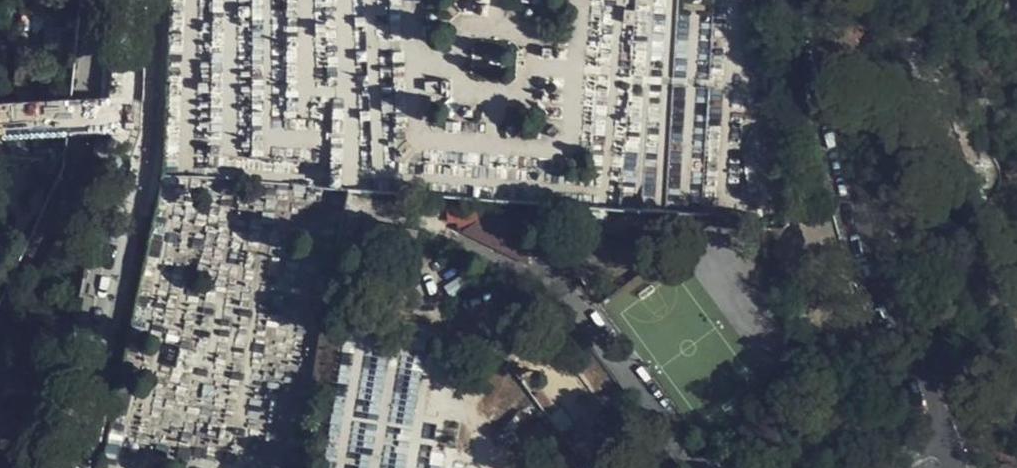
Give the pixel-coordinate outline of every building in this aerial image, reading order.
[(52,130),(49,96),(0,100),(0,134),(52,130)]
